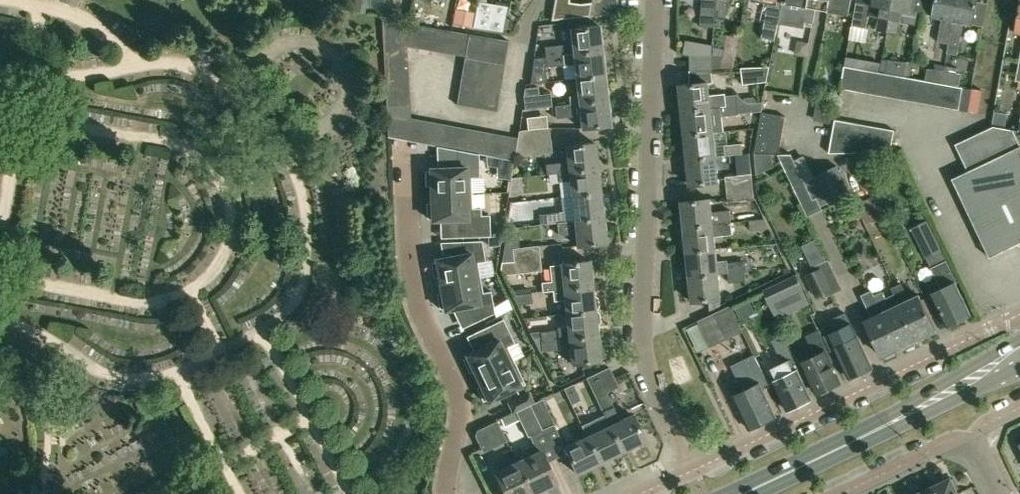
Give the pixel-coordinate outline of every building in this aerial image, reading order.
[(550,20),(564,18),(568,0),(554,0),(550,20)] [(592,2),(594,15),(618,12),(617,0),(592,0),(592,2)] [(699,26),(715,27),(715,21),(717,0),(701,0),(699,26)] [(715,21),(724,23),(728,1),(728,0),(717,0),(715,21)] [(778,24),(783,0),(769,0),(762,36),(775,38),(777,26),(778,24)] [(809,0),(787,0),(783,0),(778,24),(803,28),(804,22),(813,24),(815,11),(807,10),(809,0)] [(807,10),(815,11),(817,4),(818,4),(818,0),(809,0),(807,10)] [(827,10),(849,14),(851,0),(829,0),(827,10)] [(893,0),(871,0),(870,3),(856,0),(851,25),(866,28),(869,15),(879,17),(877,29),(888,31),(893,0)] [(914,0),(893,0),(888,31),(897,32),(899,21),(915,24),(918,10),(912,9),(914,0)] [(956,0),(935,0),(932,16),(942,18),(938,41),(948,43),(956,0)] [(977,0),(956,0),(948,43),(947,52),(958,54),(964,22),(973,24),(977,0)] [(475,15),(473,30),(502,35),(507,8),(478,2),(475,15)] [(581,17),(594,15),(592,2),(580,3),(581,17)] [(473,30),(475,15),(455,11),(452,26),(473,30)] [(423,26),(383,19),(407,46),(419,48),(423,26)] [(407,46),(383,19),(385,59),(408,58),(407,46)] [(573,53),(602,50),(599,25),(570,28),(573,53)] [(423,26),(419,48),(430,50),(434,28),(423,26)] [(434,28),(430,50),(442,52),(446,30),(434,28)] [(446,30),(442,52),(453,54),(457,32),(446,30)] [(457,32),(453,54),(465,56),(489,37),(457,32)] [(690,70),(713,69),(733,67),(738,37),(727,34),(722,56),(713,54),(689,55),(690,70)] [(465,56),(463,68),(483,72),(485,61),(487,49),(489,37),(465,56)] [(489,37),(487,49),(507,52),(509,41),(489,37)] [(544,57),(562,55),(561,45),(543,47),(544,57)] [(487,49),(485,61),(505,64),(507,52),(487,49)] [(576,78),(604,75),(602,50),(573,53),(562,55),(544,57),(534,58),(536,69),(574,64),(576,78)] [(408,58),(385,59),(386,71),(409,70),(408,58)] [(483,72),(483,73),(503,76),(505,64),(485,61),(483,72)] [(868,70),(880,72),(882,63),(870,61),(868,70)] [(766,82),(770,65),(740,67),(741,84),(766,82)] [(844,65),(840,88),(852,90),(856,68),(844,65)] [(942,83),(951,85),(959,86),(961,74),(956,73),(956,68),(945,66),(944,70),(942,83)] [(463,68),(461,80),(481,84),(483,73),(483,72),(463,68)] [(856,68),(852,90),(864,92),(868,70),(856,68)] [(927,81),(939,83),(942,83),(944,70),(926,68),(925,80),(927,81)] [(409,70),(386,71),(386,83),(409,82),(409,70)] [(868,70),(864,92),(876,94),(880,72),(868,70)] [(880,72),(876,94),(888,96),(892,74),(880,72)] [(481,84),(501,88),(503,76),(483,73),(481,84)] [(892,74),(888,96),(900,99),(904,76),(892,74)] [(568,104),(607,100),(604,75),(576,78),(577,95),(567,96),(568,104)] [(904,76),(900,99),(912,101),(916,78),(904,76)] [(916,78),(912,101),(923,103),(927,81),(925,80),(916,78)] [(461,80),(459,93),(479,96),(481,84),(461,80)] [(927,81),(923,103),(935,105),(939,83),(927,81)] [(409,82),(386,83),(387,94),(410,93),(409,82)] [(737,95),(710,97),(709,82),(680,85),(682,109),(747,102),(737,95)] [(939,83),(935,105),(947,107),(951,85),(942,83),(939,83)] [(479,96),(499,99),(501,88),(481,84),(479,96)] [(951,85),(947,107),(959,109),(963,87),(959,86),(951,85)] [(525,89),(522,109),(550,106),(549,94),(538,96),(537,87),(525,89)] [(410,93),(387,94),(388,106),(411,105),(410,93)] [(459,93),(457,105),(477,108),(479,96),(459,93)] [(479,96),(477,108),(497,111),(499,99),(479,96)] [(554,118),(580,115),(581,128),(610,124),(607,100),(568,104),(553,106),(554,118)] [(685,134),(714,131),(723,130),(721,117),(738,116),(738,114),(748,113),(747,102),(682,109),(685,134)] [(411,105),(388,106),(389,136),(411,117),(411,105)] [(760,123),(783,127),(785,116),(762,112),(760,123)] [(411,117),(389,136),(420,142),(423,119),(411,117)] [(423,119),(420,142),(432,144),(435,121),(423,119)] [(835,119),(829,152),(841,152),(847,121),(835,119)] [(435,121),(432,144),(444,146),(447,124),(435,121)] [(847,121),(841,152),(853,152),(859,123),(847,121)] [(781,138),(783,127),(760,123),(758,134),(781,138)] [(859,123),(853,152),(866,152),(871,125),(859,123)] [(447,124),(444,146),(455,148),(459,126),(447,124)] [(871,125),(866,152),(878,152),(882,127),(871,125)] [(459,126),(455,148),(467,151),(470,128),(459,126)] [(519,130),(518,138),(517,144),(550,140),(549,126),(519,130)] [(952,178),(990,257),(1019,243),(1019,143),(1014,129),(994,126),(956,144),(968,170),(952,178)] [(882,127),(878,152),(890,152),(894,130),(882,127)] [(470,128),(467,151),(479,153),(482,131),(470,128)] [(482,131),(479,153),(491,155),(494,133),(482,131)] [(687,158),(716,155),(714,131),(685,134),(687,158)] [(494,133),(491,155),(503,157),(506,135),(494,133)] [(779,153),(781,138),(758,134),(754,154),(779,153)] [(506,135),(503,157),(515,160),(517,144),(518,138),(506,135)] [(517,144),(515,160),(552,153),(550,140),(517,144)] [(545,174),(558,172),(598,168),(595,142),(566,146),(568,162),(544,165),(545,174)] [(723,145),(724,154),(742,152),(741,143),(723,145)] [(829,205),(851,194),(837,166),(804,181),(791,153),(779,154),(809,216),(821,210),(820,207),(828,203),(829,205)] [(430,194),(471,193),(471,177),(479,177),(479,158),(457,154),(457,167),(430,168),(430,171),(425,171),(426,186),(430,186),(430,194)] [(487,155),(487,164),(497,166),(512,169),(514,160),(487,155)] [(716,155),(687,158),(690,184),(719,181),(716,155)] [(572,196),(600,192),(598,168),(558,172),(559,181),(570,180),(572,196)] [(726,189),(751,186),(750,174),(724,177),(726,189)] [(522,195),(520,177),(510,178),(507,197),(522,195)] [(751,186),(726,189),(727,201),(753,198),(751,186)] [(574,220),(603,216),(600,192),(572,196),(574,220)] [(471,193),(430,194),(431,203),(426,203),(427,218),(431,218),(431,220),(460,219),(460,237),(490,236),(489,215),(481,215),(480,208),(472,208),(471,193)] [(873,199),(872,196),(867,199),(857,203),(863,217),(865,220),(880,213),(873,199)] [(729,210),(712,211),(711,198),(682,201),(685,226),(730,222),(729,210)] [(556,222),(561,221),(560,213),(544,215),(545,223),(556,222)] [(606,242),(603,216),(574,220),(561,221),(556,222),(557,235),(576,233),(577,245),(606,242)] [(767,228),(762,217),(747,218),(748,230),(767,228)] [(912,227),(927,258),(943,250),(928,219),(912,227)] [(716,249),(715,237),(731,235),(730,222),(685,226),(686,237),(684,238),(682,240),(683,248),(685,250),(687,250),(687,252),(716,249)] [(439,285),(480,277),(477,262),(485,261),(481,240),(460,241),(462,254),(435,259),(435,262),(431,262),(434,277),(438,276),(439,285)] [(538,245),(512,248),(513,260),(501,261),(500,270),(502,274),(541,270),(538,245)] [(716,249),(687,252),(690,276),(718,273),(727,272),(745,271),(745,260),(717,262),(716,249)] [(590,260),(549,265),(550,281),(540,282),(541,291),(550,290),(592,285),(590,260)] [(961,296),(955,284),(958,282),(947,260),(932,267),(942,289),(932,293),(947,325),(962,318),(961,316),(968,312),(969,314),(970,314),(961,296)] [(820,268),(812,272),(805,275),(816,298),(822,295),(831,291),(820,268)] [(745,271),(727,272),(728,282),(746,281),(745,271)] [(718,273),(690,276),(693,301),(721,298),(718,273)] [(796,273),(764,288),(771,304),(803,289),(796,273)] [(480,277),(439,285),(441,293),(437,294),(439,308),(444,307),(444,310),(472,305),(475,322),(494,312),(490,291),(482,292),(480,277)] [(919,294),(910,299),(902,282),(891,287),(894,294),(899,304),(916,339),(936,330),(919,294)] [(596,298),(594,298),(592,285),(550,290),(551,298),(565,297),(566,313),(595,309),(595,311),(597,311),(599,309),(598,300),(596,298)] [(529,292),(511,294),(516,305),(531,303),(529,292)] [(890,328),(875,295),(873,292),(863,297),(873,316),(865,320),(882,356),(884,355),(885,357),(887,358),(895,354),(896,352),(895,350),(897,348),(888,329),(890,328)] [(916,339),(899,304),(894,294),(885,298),(882,292),(875,295),(890,328),(888,329),(897,348),(903,345),(904,348),(907,348),(914,345),(915,342),(914,340),(916,339)] [(731,304),(697,320),(709,348),(744,332),(731,304)] [(595,313),(595,311),(595,309),(566,313),(568,329),(529,333),(533,341),(598,334),(597,326),(599,326),(601,324),(600,315),(598,313),(595,313)] [(872,367),(857,336),(856,336),(845,314),(833,320),(838,331),(825,337),(831,349),(835,347),(849,377),(853,376),(854,378),(862,374),(861,372),(864,370),(863,369),(869,366),(870,368),(872,367)] [(477,378),(514,360),(507,347),(514,343),(503,319),(484,328),(491,342),(465,355),(467,357),(463,359),(469,372),(473,371),(477,378)] [(840,382),(830,361),(832,359),(818,330),(808,335),(817,354),(802,362),(817,393),(819,392),(822,393),(829,390),(829,387),(832,385),(831,383),(838,380),(839,382),(840,382)] [(601,346),(599,346),(598,334),(533,341),(537,349),(541,349),(541,352),(570,349),(572,363),(600,360),(600,358),(603,358),(604,356),(603,347),(601,346)] [(782,362),(770,368),(775,380),(774,381),(779,392),(787,410),(811,398),(802,380),(798,371),(800,369),(790,349),(784,337),(773,343),(779,354),(782,362)] [(776,415),(760,383),(767,379),(755,354),(730,366),(742,391),(733,395),(749,428),(776,415)] [(514,360),(477,378),(480,386),(476,388),(483,401),(487,399),(488,401),(525,384),(514,360)] [(589,383),(604,414),(609,425),(622,451),(644,440),(632,414),(619,420),(606,393),(619,386),(609,367),(587,377),(589,383)] [(580,400),(573,384),(564,388),(571,404),(580,400)] [(529,405),(530,405),(525,394),(503,404),(508,415),(529,405)] [(529,405),(542,432),(555,425),(543,399),(530,405),(529,405)] [(528,438),(542,432),(529,405),(508,415),(500,419),(504,428),(520,421),(528,438)] [(622,451),(609,425),(604,414),(581,425),(587,436),(599,462),(622,451)] [(496,420),(476,430),(484,447),(504,437),(496,420)] [(576,473),(599,462),(587,436),(564,447),(576,473)] [(556,482),(537,442),(524,448),(528,456),(517,461),(533,493),(556,482)] [(533,493),(517,461),(494,472),(504,493),(532,493),(533,493)] [(955,488),(958,487),(954,479),(951,480),(950,478),(931,488),(934,493),(958,493),(955,488)]
